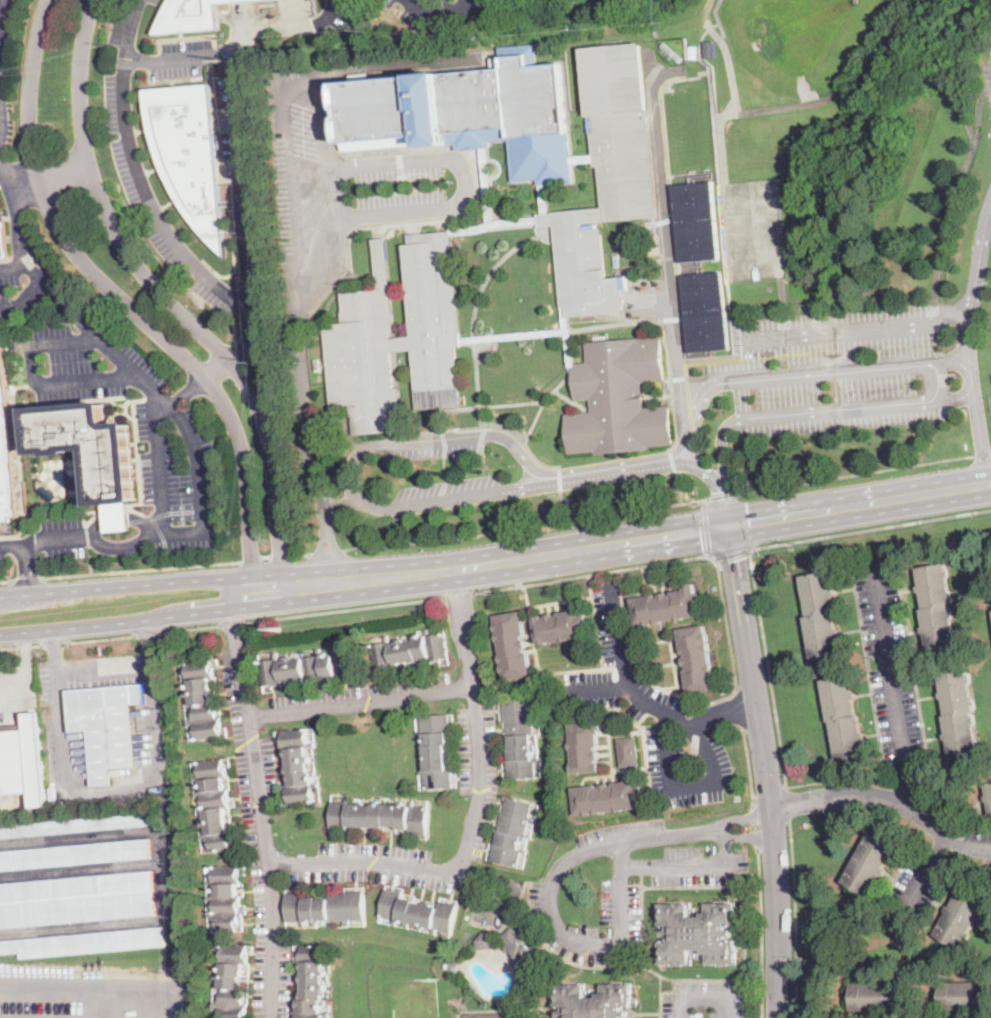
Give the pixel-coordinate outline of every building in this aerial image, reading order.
[(159,21),(170,0),(261,0),(215,3),(218,28),(154,33),(159,21)] [(488,146),(480,146),(457,148),(456,140),(343,150),(337,80),(499,66),(497,42),(538,38),(540,63),(565,61),(574,156),(574,162),(575,184),(547,186),(540,187),(539,177),(511,179),(508,135),(487,137),(488,146)] [(705,59),(705,42),(715,42),(716,58),(705,59)] [(583,49),(646,43),(659,217),(605,223),(611,275),(623,275),(626,311),(570,315),(563,316),(554,226),(540,228),(540,222),(539,215),(539,213),(542,212),(550,212),(603,207),(600,166),(593,167),(592,161),(592,155),(583,49)] [(689,46),(697,46),(696,59),(689,58),(689,46)] [(226,258),(200,231),(188,215),(178,200),(170,185),(150,142),(145,101),(144,89),(209,84),(210,84),(226,258)] [(486,221),(480,146),(488,146),(493,219),(498,218),(539,215),(540,222),(497,226),(479,233),(452,235),(452,229),(474,227),(486,221)] [(673,184),(714,181),(719,257),(678,260),(673,184)] [(236,182),(219,183),(220,200),(237,199),(236,182)] [(549,202),(550,212),(542,212),(540,187),(547,186),(549,202)] [(8,257),(0,258),(0,222),(5,222),(8,257)] [(553,237),(553,226),(538,226),(538,238),(553,237)] [(371,239),(388,238),(396,336),(413,335),(405,245),(410,244),(409,232),(452,229),(452,235),(461,336),(462,344),(467,403),(418,407),(413,350),(397,352),(404,432),(353,436),(350,405),(333,407),(326,322),(345,320),(342,292),(376,289),(371,239)] [(689,353),(729,349),(721,269),(681,273),(689,353)] [(563,328),(563,316),(570,315),(576,364),(571,364),(572,374),(567,374),(563,334),(462,344),(461,336),(563,328)] [(12,521),(0,522),(0,333),(2,333),(4,356),(19,517),(11,517),(12,521)] [(643,392),(644,408),(670,406),(674,445),(648,447),(648,450),(595,454),(594,451),(568,454),(565,415),(591,412),(590,399),(575,401),(572,374),(571,364),(576,364),(587,363),(585,343),(662,336),(666,381),(642,383),(643,392)] [(107,419),(109,419),(112,416),(116,420),(112,424),(112,426),(129,424),(137,499),(120,501),(120,504),(131,503),(134,533),(104,536),(101,506),(111,505),(111,502),(95,503),(90,447),(68,449),(68,451),(51,453),(51,450),(35,452),(31,411),(105,404),(107,419)] [(64,503),(56,504),(38,490),(38,481),(64,503)] [(948,578),(952,606),(950,606),(956,647),(928,651),(925,633),(922,633),(922,632),(921,628),(924,627),(921,610),(924,609),(921,592),(918,593),(917,586),(920,586),(917,568),(945,563),(948,578)] [(829,572),(832,589),(835,589),(836,595),(833,595),(836,613),(834,613),(837,631),(840,630),(841,636),(838,637),(841,654),(812,659),(806,623),(805,617),(808,617),(801,576),(829,572)] [(695,583),(696,594),(701,593),(703,602),(700,602),(701,609),(699,609),(700,615),(683,618),(683,619),(675,620),(675,619),(662,621),(662,623),(654,624),(654,623),(652,623),(652,624),(644,626),(643,625),(636,626),(632,599),(656,595),(656,597),(658,597),(661,597),(660,594),(668,593),(668,595),(673,595),(672,592),(685,590),(685,588),(688,587),(687,585),(695,583)] [(581,605),(582,615),(587,614),(588,623),(586,623),(587,630),(585,630),(586,637),(569,639),(569,640),(562,642),(561,641),(548,643),(548,644),(543,644),(540,645),(540,644),(538,645),(534,618),(542,616),(542,618),(546,618),(546,616),(554,614),(554,616),(559,615),(558,613),(571,611),(570,609),(574,608),(573,606),(581,605)] [(524,624),(526,635),(526,636),(523,636),(524,640),(526,640),(527,648),(525,648),(526,652),(528,652),(532,676),(505,681),(504,673),(503,673),(501,665),(502,665),(502,663),(501,663),(500,655),(501,655),(499,642),(497,642),(496,634),(497,633),(497,631),(495,631),(494,623),(496,623),(494,616),(522,611),(524,624)] [(705,626),(706,633),(707,633),(709,641),(708,641),(708,643),(709,643),(710,651),(712,664),(713,674),(716,690),(689,695),(685,670),(687,670),(687,666),(684,666),(683,658),(685,658),(685,654),(682,654),(678,629),(705,626)] [(429,629),(430,636),(445,634),(449,658),(431,661),(431,658),(417,660),(417,662),(411,663),(411,661),(400,663),(400,664),(394,666),(394,667),(383,669),(376,670),(371,646),(386,643),(385,636),(389,636),(391,644),(399,643),(399,640),(405,639),(406,642),(415,640),(415,638),(426,636),(425,630),(429,629)] [(336,647),(337,654),(352,652),(355,675),(325,680),(325,682),(314,683),(314,682),(306,683),(305,678),(282,681),(282,684),(263,687),(260,661),(278,659),(278,662),(287,660),(287,657),(294,656),(295,659),(318,656),(317,650),(320,649),(321,656),(333,655),(332,647),(336,646),(336,647)] [(211,668),(211,669),(213,668),(214,678),(211,678),(213,690),(210,690),(211,696),(212,696),(213,702),(211,702),(211,703),(213,703),(213,707),(216,707),(217,718),(219,718),(221,738),(196,740),(191,695),(187,695),(186,693),(190,693),(187,662),(210,659),(211,668)] [(973,698),(974,709),(975,711),(972,712),(979,752),(950,757),(947,741),(945,741),(943,735),(946,734),(943,716),(946,716),(943,699),(940,699),(939,693),(942,693),(939,674),(968,670),(973,698)] [(851,681),(853,693),(856,693),(857,699),(854,699),(857,716),(860,716),(863,734),(865,734),(866,739),(864,740),(866,758),(838,762),(831,722),(828,722),(822,680),(850,676),(851,681)] [(132,705),(138,767),(112,769),(114,785),(93,787),(88,731),(71,733),(67,690),(147,682),(149,704),(132,705)] [(533,702),(533,715),(539,715),(538,720),(533,720),(534,735),(532,735),(532,745),(535,745),(535,748),(536,748),(536,751),(532,752),(533,760),(541,760),(541,763),(536,763),(536,778),(508,780),(507,761),(510,760),(509,749),(511,748),(510,736),(507,736),(506,722),(504,722),(504,720),(505,720),(504,702),(532,700),(533,702)] [(25,730),(24,713),(38,712),(47,806),(31,807),(31,792),(25,730)] [(448,733),(448,738),(448,745),(446,745),(446,753),(448,753),(448,756),(450,756),(451,759),(448,759),(448,761),(446,762),(447,770),(452,770),(453,788),(425,789),(424,775),(419,775),(418,772),(425,771),(423,733),(416,734),(416,731),(422,731),(421,716),(449,714),(450,732),(448,733)] [(592,719),(592,723),(603,722),(603,730),(600,730),(601,733),(599,733),(600,747),(597,747),(597,751),(599,751),(599,759),(598,759),(598,764),(600,763),(600,772),(573,774),(573,772),(572,772),(571,763),(573,763),(572,749),(570,749),(570,741),(571,741),(570,724),(577,724),(576,722),(583,721),(582,719),(592,718),(592,719)] [(307,731),(308,743),(315,742),(315,746),(306,747),(307,756),(310,756),(311,761),(308,762),(309,772),(315,772),(316,776),(311,777),(312,784),(319,783),(319,787),(313,788),(314,803),(289,806),(288,794),(286,794),(285,786),(291,786),(290,780),(289,780),(289,775),(289,773),(287,773),(287,767),(288,767),(287,755),(285,755),(282,731),(307,728),(307,731)] [(31,792),(0,795),(0,732),(25,730),(31,792)] [(623,764),(621,765),(620,765),(618,737),(632,736),(635,736),(638,763),(623,764)] [(223,768),(225,767),(226,777),(223,777),(225,789),(229,789),(230,798),(228,799),(229,808),(225,808),(226,814),(225,815),(226,827),(228,827),(228,833),(231,833),(231,839),(233,839),(234,844),(230,845),(230,849),(210,852),(209,844),(206,844),(205,836),(207,836),(206,825),(203,826),(202,820),(206,820),(203,796),(196,797),(195,793),(199,793),(198,787),(202,787),(201,781),(194,782),(194,778),(200,777),(199,762),(222,759),(223,768)] [(637,784),(638,786),(642,786),(643,795),(641,795),(642,801),(640,801),(640,808),(624,810),(624,811),(615,812),(615,811),(602,813),(602,814),(595,815),(594,815),(594,813),(592,814),(592,815),(584,816),(584,815),(576,815),(575,805),(573,788),(597,785),(597,788),(601,787),(601,784),(610,783),(610,786),(613,786),(613,783),(626,782),(626,780),(629,779),(629,777),(637,776),(637,784)] [(532,806),(530,817),(535,818),(534,820),(529,819),(526,834),(532,835),(531,838),(526,837),(525,842),(521,841),(519,849),(528,851),(527,853),(522,852),(518,867),(491,861),(495,843),(498,844),(500,832),(498,832),(502,814),(500,814),(501,813),(501,811),(504,812),(507,798),(533,803),(532,806)] [(414,801),(414,806),(429,807),(427,835),(409,834),(409,829),(396,829),(396,827),(385,826),(384,829),(361,827),(361,831),(330,829),(331,801),(348,802),(348,804),(352,804),(373,806),(373,804),(410,806),(411,801),(414,801)] [(161,825),(0,839),(0,826),(160,812),(161,825)] [(885,871),(883,874),(883,875),(881,874),(868,897),(842,882),(868,837),(871,832),(897,846),(884,869),(886,870),(885,871)] [(151,858),(0,871),(0,852),(149,839),(151,858)] [(238,868),(238,874),(238,876),(240,876),(240,884),(237,884),(237,899),(240,899),(240,908),(244,908),(244,911),(240,911),(240,926),(237,926),(237,934),(218,934),(218,925),(215,925),(215,917),(209,917),(209,914),(216,914),(216,907),(212,907),(212,900),(208,900),(208,896),(216,896),(216,887),(210,887),(210,884),(207,884),(207,881),(213,881),(213,873),(206,873),(206,866),(238,865),(238,868)] [(156,915),(0,929),(0,884),(152,871),(156,915)] [(987,904),(984,909),(960,950),(934,935),(948,912),(945,911),(948,905),(951,907),(964,884),(989,899),(987,904)] [(349,889),(349,892),(364,891),(365,920),(349,920),(350,927),(347,927),(347,925),(344,925),(344,920),(329,921),(329,920),(317,920),(318,924),(312,924),(312,920),(305,920),(305,927),(301,927),(301,921),(286,921),(286,893),(304,893),(304,898),(317,897),(317,898),(329,898),(329,894),(344,894),(344,888),(349,889)] [(433,906),(438,907),(440,901),(457,905),(451,933),(436,929),(435,935),(431,934),(433,928),(408,923),(408,926),(404,925),(404,921),(397,920),(395,926),(393,925),(394,920),(379,917),(385,889),(404,893),(403,897),(415,900),(414,902),(433,906)] [(736,903),(736,913),(738,913),(738,917),(737,917),(737,926),(727,926),(727,930),(733,930),(733,937),(728,937),(728,940),(736,940),(736,950),(738,950),(738,953),(737,953),(737,963),(707,964),(707,954),(704,954),(704,950),(692,950),(692,955),(689,955),(689,964),(660,964),(660,955),(658,955),(658,951),(659,951),(659,941),(669,941),(669,938),(663,938),(663,931),(669,931),(669,927),(659,927),(659,917),(658,917),(658,914),(659,914),(659,903),(689,903),(689,912),(691,912),(691,918),(703,918),(703,913),(706,913),(706,903),(736,903)] [(20,953),(0,955),(0,942),(163,927),(165,946),(21,959),(20,953)] [(512,927),(518,934),(521,932),(543,960),(527,974),(505,948),(508,945),(501,936),(512,927)] [(245,1016),(245,1017),(219,1017),(220,1008),(213,1008),(213,1003),(219,1003),(220,996),(222,996),(222,979),(217,979),(217,975),(220,975),(221,963),(215,963),(215,959),(221,959),(222,944),(246,945),(246,954),(247,954),(247,955),(247,963),(247,965),(243,965),(243,977),(240,977),(240,982),(241,982),(241,994),(245,994),(245,1000),(243,1000),(243,1003),(247,1003),(246,1016),(245,1016)] [(322,1013),(322,1017),(296,1017),(296,1011),(298,1011),(298,1000),(301,1000),(301,993),(302,993),(302,982),(301,982),(301,976),(302,976),(302,969),(299,969),(299,964),(302,964),(302,963),(295,963),(295,961),(295,960),(298,960),(298,952),(301,952),(301,945),(321,945),(321,952),(323,952),(323,959),(330,959),(330,964),(323,964),(322,971),(326,971),(326,976),(322,976),(322,985),(325,985),(325,991),(322,991),(322,1000),(325,1000),(325,1006),(320,1006),(320,1013),(322,1013)] [(458,965),(456,973),(448,972),(449,963),(458,965)] [(852,1010),(851,983),(901,982),(902,1010),(852,1010)] [(941,1010),(940,1010),(940,982),(990,982),(990,1010),(941,1010)] [(629,1010),(629,1017),(623,1017),(565,1017),(558,1017),(558,1011),(563,1011),(563,1008),(554,1008),(554,998),(554,994),(554,984),(585,984),(585,994),(587,994),(587,998),(600,998),(600,994),(602,994),(602,984),(632,984),(632,995),(633,995),(633,997),(632,997),(632,1007),(623,1007),(623,1010),(629,1010)]
